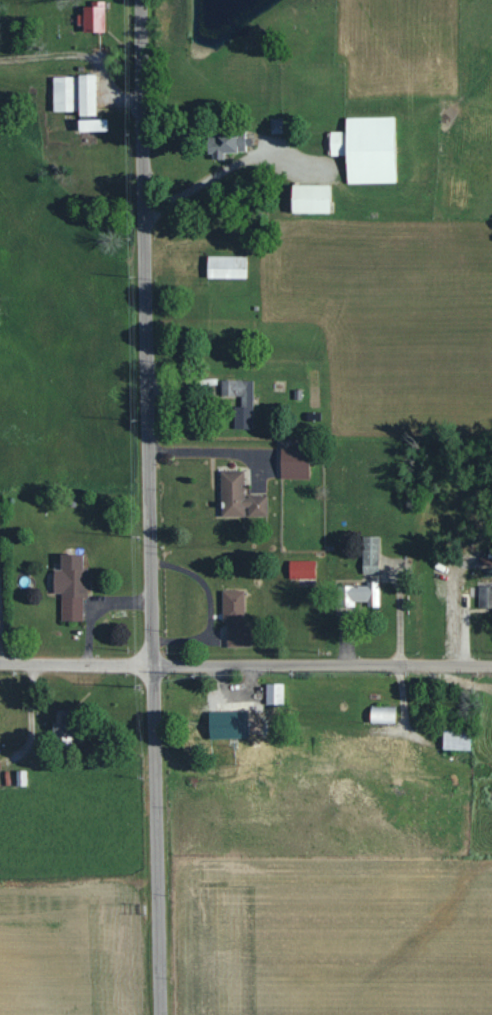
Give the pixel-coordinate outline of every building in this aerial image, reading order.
[(83,32),(104,31),(104,1),(91,1),(92,6),(82,6),(83,14),(77,15),(77,24),(82,24),(83,32)] [(52,76),(53,111),(78,111),(78,116),(95,116),(95,75),(52,76)] [(394,117),(345,117),(345,132),(329,132),(330,156),(345,156),(346,183),(394,183),(394,117)] [(282,118),(270,118),(270,133),(282,133),(282,118)] [(78,131),(107,131),(106,119),(77,119),(78,131)] [(246,151),(245,132),(207,134),(208,160),(223,159),(223,152),(246,151)] [(329,213),(329,185),(291,184),(290,212),(329,213)] [(245,279),(246,256),(206,256),(206,278),(245,279)] [(253,380),(220,380),(220,398),(240,398),(240,407),(233,407),(233,429),(253,429),(253,380)] [(308,478),(309,449),(280,448),(279,477),(308,478)] [(244,470),(221,470),(221,517),(246,516),(246,518),(267,518),(266,495),(245,496),(244,470)] [(379,574),(379,536),(362,536),(362,574),(379,574)] [(82,554),(60,555),(60,570),(53,570),(53,593),(61,593),(61,621),(83,621),(82,596),(87,596),(87,567),(82,567),(82,554)] [(289,579),(314,579),(314,561),(288,561),(289,579)] [(378,582),(366,582),(366,586),(342,586),(341,606),(378,607),(378,582)] [(244,590),(222,591),(222,622),(226,622),(227,647),(250,647),(250,627),(244,628),(244,590)] [(266,705),(283,705),(282,683),(265,684),(266,705)] [(394,724),(395,708),(370,706),(369,723),(394,724)] [(209,739),(248,738),(247,711),(208,712),(209,739)] [(53,714),(54,741),(72,741),(71,714),(53,714)] [(469,751),(470,731),(443,730),(442,750),(469,751)] [(16,787),(26,786),(25,771),(16,771),(16,787)]
